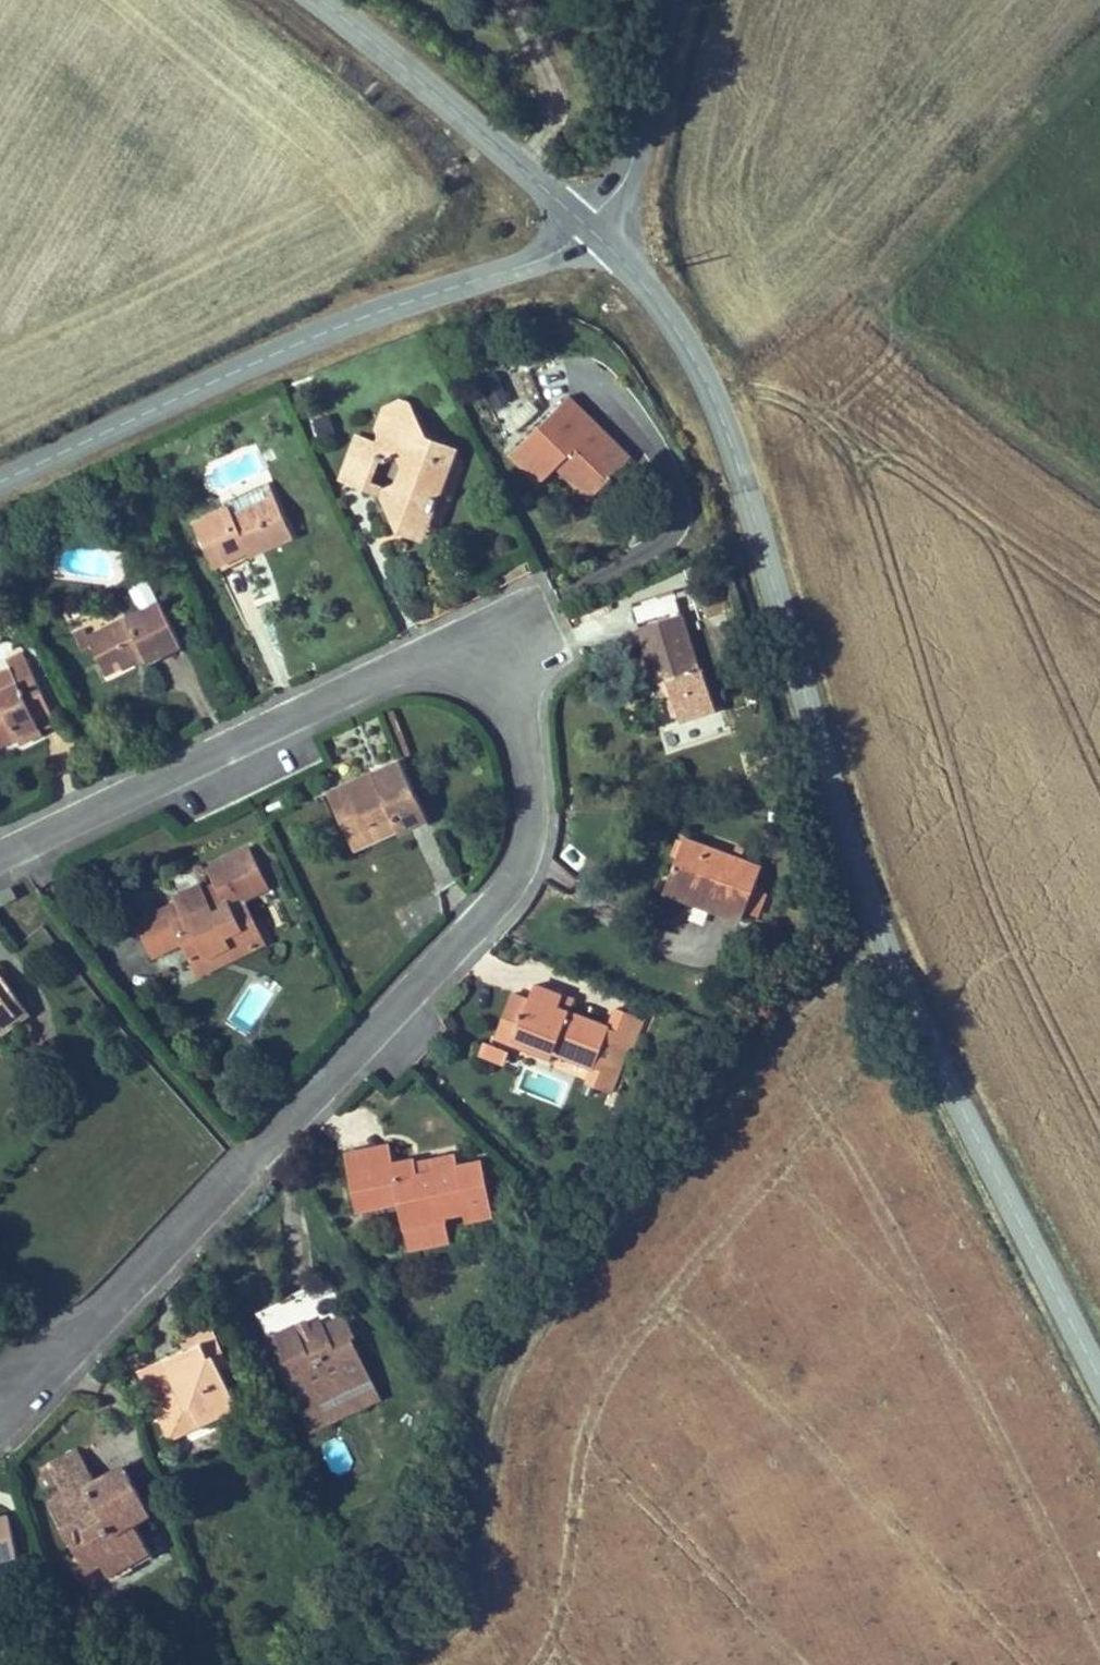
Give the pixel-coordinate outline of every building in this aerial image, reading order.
[(445,486),(457,455),(425,442),(408,403),(386,412),(389,424),(381,428),(387,444),(381,453),(359,443),(345,478),(375,490),(386,464),(399,459),(411,475),(400,495),(383,504),(400,530),(435,514),(438,503),(433,498),(434,487),(440,485),(445,486)] [(568,405),(505,460),(530,489),(548,473),(562,461),(596,499),(627,472),(597,438),(591,443),(573,423),(578,418),(568,405)] [(332,415),(313,420),(317,438),(336,434),(332,415)] [(596,499),(562,461),(548,473),(583,511),(596,499)] [(198,533),(215,571),(251,556),(272,546),(276,554),(299,544),(276,490),(233,508),(237,516),(198,533)] [(435,514),(400,530),(426,540),(435,514)] [(272,546),(251,556),(254,564),(276,554),(272,546)] [(86,647),(83,642),(73,646),(79,659),(89,654),(102,684),(148,662),(151,669),(181,655),(160,612),(86,647)] [(677,626),(635,638),(643,668),(649,689),(662,685),(666,699),(676,732),(717,720),(704,677),(693,680),(677,626)] [(11,671),(28,663),(28,662),(26,659),(9,667),(11,671)] [(28,663),(11,671),(16,682),(0,689),(0,755),(9,751),(6,744),(15,740),(19,747),(22,754),(44,743),(43,740),(37,728),(53,720),(28,663)] [(662,685),(649,689),(653,702),(666,699),(662,685)] [(59,733),(53,720),(37,728),(43,740),(59,733)] [(19,747),(15,740),(6,744),(9,751),(19,747)] [(402,764),(326,800),(336,822),(341,820),(351,843),(392,824),(397,834),(399,839),(431,824),(402,764)] [(341,820),(336,822),(351,856),(397,834),(392,824),(351,843),(341,820)] [(766,874),(694,842),(680,872),(676,881),(715,898),(712,904),(747,920),(766,874)] [(227,869),(208,877),(213,887),(203,892),(209,907),(183,919),(176,904),(162,910),(179,949),(193,943),(203,965),(242,947),(229,918),(242,912),(268,899),(249,859),(227,869)] [(715,898),(676,881),(669,898),(742,929),(747,920),(712,904),(715,898)] [(203,892),(176,904),(183,919),(209,907),(203,892)] [(179,949),(162,910),(134,923),(152,962),(179,949)] [(242,947),(256,940),(242,912),(229,918),(242,947)] [(29,928),(20,915),(7,924),(17,937),(29,928)] [(203,965),(190,971),(197,987),(264,957),(256,940),(242,947),(203,965)] [(193,943),(179,949),(190,971),(203,965),(193,943)] [(28,1045),(3,999),(0,1001),(0,1062),(28,1045)] [(507,1018),(493,1057),(510,1063),(513,1055),(551,1068),(594,1084),(590,1097),(616,1107),(624,1085),(618,1083),(627,1058),(633,1060),(644,1029),(616,1020),(609,1041),(573,1028),(551,1020),(555,1007),(533,1000),(528,1014),(510,1008),(507,1018)] [(551,1020),(573,1028),(578,1015),(555,1007),(551,1020)] [(548,1077),(551,1068),(513,1055),(510,1063),(548,1077)] [(388,1162),(364,1165),(368,1201),(392,1198),(389,1178),(388,1162)] [(350,1224),(397,1219),(400,1244),(444,1240),(443,1231),(463,1229),(464,1239),(487,1236),(481,1181),(452,1184),(452,1174),(430,1175),(433,1201),(412,1203),(409,1177),(389,1178),(392,1198),(368,1201),(364,1165),(344,1167),(350,1224)] [(430,1175),(409,1177),(412,1203),(433,1201),(430,1175)] [(294,1379),(280,1386),(302,1428),(318,1420),(315,1414),(350,1396),(353,1402),(373,1392),(352,1353),(357,1350),(346,1330),(323,1344),(303,1354),(298,1343),(280,1353),(294,1379)] [(181,1364),(200,1356),(216,1389),(228,1383),(209,1343),(177,1357),(181,1364)] [(294,1379),(280,1353),(266,1360),(280,1386),(294,1379)] [(165,1371),(137,1383),(152,1417),(173,1409),(180,1427),(185,1425),(190,1435),(230,1418),(216,1389),(200,1356),(181,1364),(165,1371)] [(383,1412),(373,1392),(353,1402),(350,1396),(315,1414),(318,1420),(302,1428),(313,1449),(383,1412)] [(173,1409),(152,1417),(168,1453),(193,1442),(190,1435),(185,1425),(180,1427),(173,1409)] [(235,1429),(230,1418),(190,1435),(193,1442),(195,1446),(235,1429)] [(52,1505),(87,1488),(74,1464),(59,1471),(40,1480),(52,1505)] [(52,1505),(44,1509),(59,1541),(78,1533),(92,1562),(74,1571),(68,1574),(78,1593),(103,1581),(112,1599),(139,1586),(132,1572),(147,1564),(129,1528),(141,1521),(122,1484),(92,1499),(87,1488),(52,1505)] [(11,1529),(0,1532),(0,1572),(21,1566),(11,1529)] [(78,1533),(59,1541),(74,1571),(92,1562),(78,1533)]
